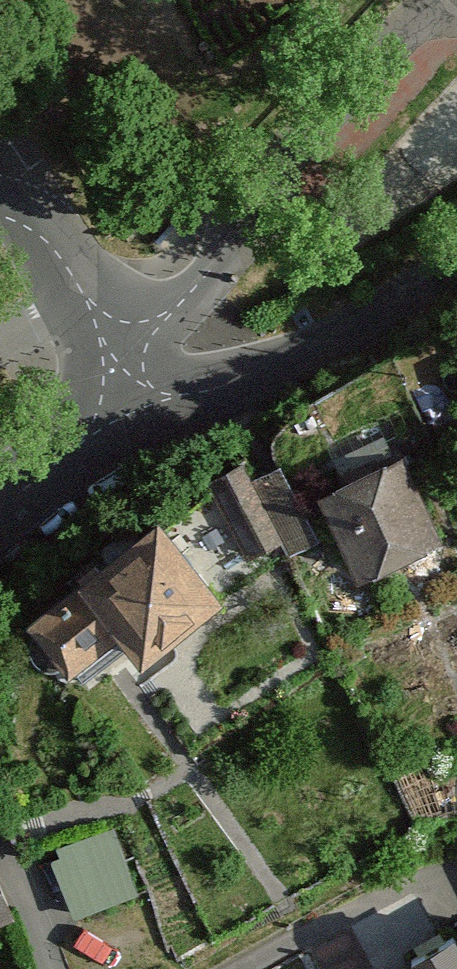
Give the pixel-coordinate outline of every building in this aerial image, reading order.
[(271,444),(226,468),(266,543),(311,519),(271,444)] [(338,484),(375,571),(448,540),(411,453),(338,484)] [(223,600),(154,517),(30,620),(71,668),(112,634),(140,669),(223,600)] [(79,907),(147,887),(127,820),(59,841),(79,907)] [(389,968),(456,968),(456,927),(389,968)]
